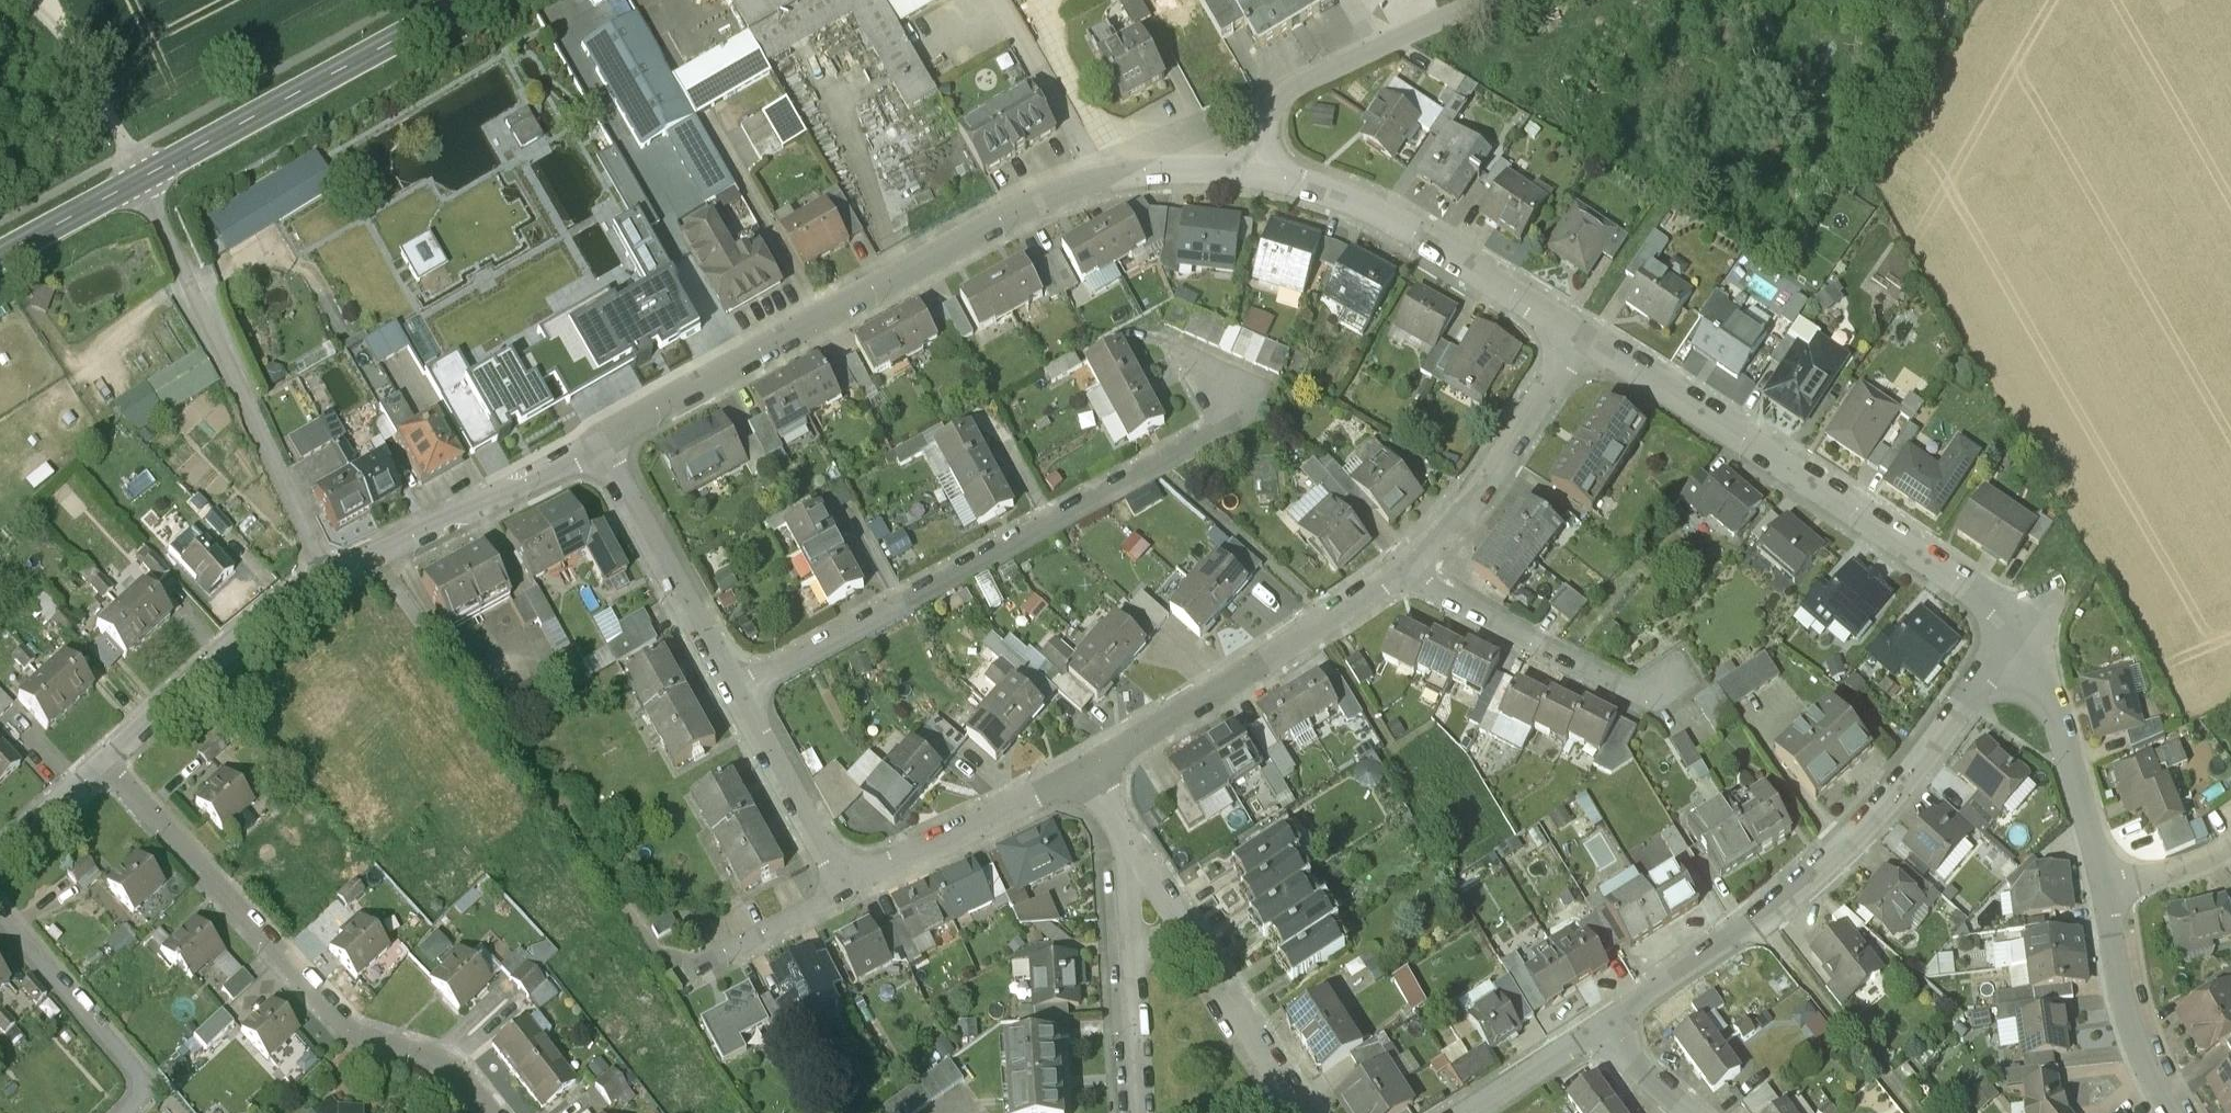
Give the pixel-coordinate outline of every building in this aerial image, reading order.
[(605,22),(630,12),(625,0),(597,0),(605,22)] [(732,7),(748,37),(808,0),(743,0),(732,7)] [(748,37),(766,65),(853,15),(907,111),(936,93),(896,24),(882,0),(808,0),(748,37)] [(896,24),(937,0),(882,0),(896,24)] [(1148,14),(1140,0),(1120,0),(1132,23),(1148,14)] [(1221,38),(1244,26),(1236,12),(1229,0),(1199,0),(1221,38)] [(1236,12),(1244,26),(1258,49),(1337,2),(1335,0),(1256,0),(1236,12)] [(594,72),(650,40),(637,18),(582,47),(594,72)] [(1086,37),(1098,57),(1117,46),(1106,26),(1086,37)] [(1117,46),(1098,57),(1122,100),(1163,77),(1159,69),(1160,69),(1153,56),(1152,56),(1139,34),(1137,35),(1140,40),(1120,52),(1117,46)] [(748,37),(672,81),(695,119),(771,74),(766,65),(748,37)] [(666,135),(695,119),(672,81),(650,40),(594,72),(640,151),(666,135)] [(1467,82),(1437,64),(1429,77),(1458,95),(1467,82)] [(1397,80),(1385,97),(1419,121),(1417,124),(1431,134),(1445,114),(1397,80)] [(1030,86),(956,127),(981,170),(1013,152),(1014,154),(1027,147),(1026,145),(1055,128),(1030,86)] [(1419,121),(1385,97),(1366,124),(1372,129),(1365,139),(1392,158),(1417,124),(1419,121)] [(1445,114),(1431,134),(1442,141),(1443,142),(1451,129),(1452,130),(1452,129),(1453,129),(1468,108),(1455,99),(1445,114)] [(785,100),(762,113),(782,148),(805,136),(785,100)] [(1313,105),(1310,126),(1332,129),(1335,109),(1313,105)] [(762,113),(739,127),(758,161),(782,148),(762,113)] [(695,119),(666,135),(706,205),(734,189),(713,151),(695,119)] [(1453,129),(1452,129),(1452,130),(1451,129),(1443,142),(1442,141),(1418,175),(1458,203),(1491,156),(1453,129)] [(207,216),(228,253),(335,191),(314,155),(207,216)] [(1501,163),(1485,186),(1496,194),(1508,177),(1513,171),(1501,163)] [(656,224),(626,173),(612,182),(634,219),(635,218),(640,225),(651,219),(654,225),(656,224)] [(1508,177),(1496,194),(1481,216),(1519,243),(1547,205),(1508,177)] [(839,196),(826,204),(846,241),(860,233),(839,196)] [(1137,202),(1121,212),(1125,219),(1142,210),(1137,202)] [(826,204),(780,230),(800,267),(846,241),(826,204)] [(1598,222),(1578,209),(1576,207),(1547,251),(1565,263),(1566,261),(1587,276),(1601,256),(1613,239),(1611,237),(1597,229),(1600,224),(1598,222)] [(1142,210),(1125,219),(1139,245),(1138,246),(1139,249),(1158,238),(1161,211),(1142,210)] [(1161,211),(1158,238),(1155,264),(1170,266),(1172,255),(1178,213),(1161,211)] [(1178,211),(1178,213),(1172,255),(1196,258),(1195,266),(1228,270),(1235,217),(1178,211)] [(1121,212),(1089,229),(1109,265),(1126,255),(1125,254),(1138,246),(1139,245),(1125,219),(1121,212)] [(611,232),(643,289),(668,275),(640,225),(635,218),(634,219),(611,232)] [(756,242),(729,258),(716,235),(720,233),(712,220),(682,237),(726,313),(779,282),(756,242)] [(1254,258),(1261,260),(1254,281),(1282,290),(1283,285),(1298,290),(1296,295),(1298,295),(1309,261),(1317,238),(1267,222),(1254,258)] [(1089,229),(1058,247),(1076,281),(1091,272),(1092,274),(1109,265),(1089,229)] [(1628,240),(1615,231),(1611,237),(1613,239),(1601,256),(1612,264),(1628,240)] [(400,250),(418,282),(445,266),(427,234),(400,250)] [(1332,243),(1317,238),(1309,261),(1322,265),(1332,243)] [(1347,250),(1332,243),(1322,265),(1335,271),(1346,251),(1347,250)] [(1644,249),(1626,275),(1638,284),(1650,267),(1656,258),(1644,249)] [(1368,263),(1346,251),(1335,271),(1330,281),(1335,283),(1325,300),(1363,321),(1388,278),(1366,266),(1368,263)] [(1053,252),(1040,259),(1058,292),(1071,284),(1053,252)] [(1058,292),(1040,259),(1027,267),(1045,300),(1058,292)] [(1036,295),(1018,262),(986,280),(1006,315),(1023,306),(1022,304),(1036,295)] [(1690,296),(1650,267),(1638,284),(1625,304),(1665,331),(1690,296)] [(500,272),(493,276),(498,285),(505,281),(500,272)] [(613,306),(611,302),(569,327),(574,335),(598,378),(629,360),(632,364),(634,369),(650,360),(646,353),(654,348),(658,355),(703,330),(670,273),(668,275),(643,289),(613,306)] [(986,280),(955,297),(973,331),(988,323),(989,324),(1006,315),(986,280)] [(1393,322),(1432,344),(1434,340),(1452,309),(1413,287),(1393,322)] [(1814,299),(1823,313),(1842,302),(1834,287),(1814,299)] [(537,334),(547,351),(574,335),(569,327),(611,302),(606,294),(537,334)] [(1715,294),(1698,320),(1708,326),(1722,307),(1723,307),(1727,302),(1715,294)] [(1802,295),(1787,315),(1795,321),(1810,301),(1802,295)] [(967,334),(949,301),(937,308),(955,341),(967,334)] [(1246,324),(1268,335),(1277,316),(1255,306),(1246,324)] [(1763,341),(1737,323),(1740,318),(1723,307),(1722,307),(1708,326),(1696,345),(1720,362),(1716,366),(1737,380),(1763,341)] [(913,308),(881,325),(900,361),(917,352),(916,350),(931,341),(913,308)] [(955,341),(937,308),(925,315),(942,348),(955,341)] [(1188,308),(1177,332),(1189,337),(1199,314),(1188,308)] [(1768,323),(1751,312),(1742,320),(1740,318),(1737,323),(1763,341),(1766,337),(1765,337),(1765,336),(1763,334),(1768,323)] [(1199,314),(1189,337),(1201,343),(1211,319),(1199,314)] [(1211,319),(1201,343),(1213,348),(1223,324),(1211,319)] [(1516,347),(1475,323),(1456,354),(1443,376),(1476,395),(1497,360),(1506,365),(1516,347)] [(1223,324),(1213,348),(1224,353),(1235,329),(1223,324)] [(395,325),(368,340),(369,343),(364,346),(376,367),(408,349),(395,325)] [(900,361),(881,325),(849,343),(868,377),(883,368),(884,370),(900,361)] [(1235,329),(1224,353),(1237,359),(1247,335),(1235,329)] [(376,367),(364,346),(369,343),(368,340),(362,331),(339,344),(394,440),(433,419),(425,406),(404,418),(376,367)] [(498,441),(550,411),(535,386),(554,376),(568,400),(601,382),(598,378),(574,335),(547,351),(514,370),(511,365),(507,359),(470,381),(465,384),(498,441)] [(1247,335),(1237,359),(1249,364),(1259,340),(1247,335)] [(1787,339),(1770,364),(1781,371),(1798,347),(1787,339)] [(1259,340),(1249,364),(1261,370),(1271,345),(1259,340)] [(1445,347),(1434,340),(1432,344),(1414,373),(1426,380),(1432,369),(1445,347)] [(1808,354),(1798,347),(1781,371),(1763,397),(1804,424),(1838,374),(1834,371),(1842,359),(1846,362),(1847,360),(1818,340),(1808,354)] [(1080,363),(1095,390),(1129,371),(1114,344),(1080,363)] [(1271,345),(1261,370),(1273,375),(1283,351),(1271,345)] [(1456,354),(1445,347),(1432,369),(1443,376),(1456,354)] [(202,352),(115,395),(132,430),(220,387),(202,352)] [(455,354),(423,373),(470,456),(498,441),(465,384),(470,381),(455,354)] [(1038,371),(1045,383),(1074,368),(1067,355),(1038,371)] [(866,390),(849,357),(837,363),(850,387),(855,396),(866,390)] [(837,363),(819,373),(831,395),(832,395),(833,397),(850,387),(837,363)] [(813,364),(782,381),(802,418),(820,408),(818,403),(831,395),(819,373),(813,364)] [(1437,386),(1443,376),(1432,369),(1426,380),(1437,386)] [(1095,390),(1109,416),(1143,398),(1129,371),(1095,390)] [(782,381),(749,399),(764,425),(771,438),(803,420),(802,418),(782,381)] [(1892,410),(1860,388),(1826,437),(1863,462),(1872,448),(1868,446),(1892,410)] [(370,421),(354,393),(339,401),(344,409),(345,408),(357,428),(370,421)] [(1143,398),(1109,416),(1124,443),(1157,424),(1143,398)] [(1922,405),(1911,399),(1900,416),(1910,423),(1922,405)] [(1601,404),(1546,487),(1582,510),(1593,492),(1598,496),(1630,448),(1624,445),(1636,427),(1601,404)] [(344,409),(319,423),(331,443),(339,438),(357,428),(345,408),(344,409)] [(714,418),(690,432),(692,435),(654,456),(666,477),(670,475),(681,495),(714,477),(716,480),(738,468),(741,466),(732,451),(714,418)] [(433,419),(394,440),(420,486),(459,465),(433,419)] [(319,423),(287,441),(298,462),(331,443),(319,423)] [(764,425),(747,434),(751,441),(761,459),(777,450),(771,438),(764,425)] [(1889,454),(1878,470),(1889,477),(1908,450),(1919,434),(1908,427),(1889,454)] [(963,428),(929,446),(944,474),(978,455),(963,428)] [(339,438),(331,443),(334,449),(343,445),(339,438)] [(916,438),(886,454),(894,467),(923,451),(916,438)] [(751,441),(732,451),(741,466),(738,468),(745,479),(765,467),(761,459),(751,441)] [(1937,470),(1908,450),(1889,477),(1885,484),(1936,519),(1978,456),(1957,442),(1937,470)] [(353,463),(343,445),(334,449),(349,474),(353,472),(349,465),(353,463)] [(1889,454),(1879,447),(1867,465),(1877,472),(1878,470),(1889,454)] [(978,455),(944,474),(958,499),(991,481),(978,455)] [(1377,456),(1347,485),(1352,491),(1384,526),(1415,497),(1377,456)] [(353,472),(349,474),(371,514),(400,498),(376,458),(353,472)] [(1346,486),(1329,467),(1319,475),(1324,481),(1342,500),(1352,491),(1347,485),(1346,486)] [(1709,486),(1688,509),(1689,510),(1693,505),(1730,536),(1730,537),(1731,538),(1759,505),(1758,504),(1757,505),(1721,475),(1721,474),(1720,473),(1709,486)] [(349,474),(314,495),(336,534),(371,514),(349,474)] [(1697,476),(1676,500),(1688,509),(1709,486),(1697,476)] [(991,481),(958,499),(972,526),(1006,507),(991,481)] [(1342,500),(1324,481),(1314,489),(1326,502),(1326,503),(1332,509),(1342,500)] [(2034,524),(2014,511),(2009,518),(1981,499),(1958,534),(2008,567),(2026,539),(2036,525),(2034,524)] [(1332,509),(1326,503),(1294,532),(1332,573),(1364,544),(1332,509)] [(1557,531),(1521,503),(1494,538),(1530,566),(1557,531)] [(565,505),(535,522),(556,562),(571,553),(574,559),(582,554),(590,550),(583,538),(565,505)] [(789,523),(779,529),(794,555),(827,537),(813,510),(789,523)] [(783,512),(759,525),(766,536),(779,529),(789,523),(783,512)] [(223,527),(211,513),(201,522),(213,535),(223,527)] [(1768,515),(1750,536),(1761,546),(1762,545),(1761,544),(1763,541),(1763,542),(1779,524),(1768,515)] [(2039,518),(2034,524),(2036,525),(2026,539),(2038,547),(2052,526),(2039,518)] [(1779,524),(1763,542),(1763,541),(1761,544),(1762,545),(1761,546),(1756,552),(1779,571),(1782,566),(1796,578),(1792,582),(1793,583),(1822,550),(1783,519),(1779,524)] [(556,562),(535,522),(505,539),(530,585),(531,584),(530,584),(544,576),(541,570),(556,562)] [(622,575),(599,531),(599,530),(583,538),(590,550),(582,554),(600,588),(623,575),(623,574),(622,575)] [(1124,546),(1140,560),(1153,545),(1137,531),(1124,546)] [(827,537),(794,555),(808,582),(842,563),(827,537)] [(1530,566),(1494,538),(1467,572),(1504,600),(1530,566)] [(205,542),(181,564),(209,596),(233,573),(205,542)] [(1227,543),(1212,559),(1241,585),(1255,568),(1227,543)] [(481,550),(421,583),(446,628),(506,595),(481,550)] [(149,558),(139,567),(151,581),(161,572),(149,558)] [(1241,585),(1212,559),(1200,572),(1199,571),(1186,586),(1216,613),(1241,585)] [(842,563),(808,582),(822,607),(856,589),(842,563)] [(1830,591),(1816,607),(1817,608),(1822,603),(1837,615),(1832,620),(1854,638),(1890,596),(1852,565),(1830,591)] [(109,593),(97,580),(87,589),(99,602),(109,593)] [(1819,583),(1801,604),(1813,613),(1817,608),(1816,607),(1830,591),(1819,583)] [(1216,613),(1186,586),(1174,600),(1175,601),(1164,614),(1193,639),(1216,613)] [(120,608),(148,640),(171,619),(143,588),(120,608)] [(1583,607),(1560,589),(1543,609),(1566,627),(1583,607)] [(516,600),(517,602),(528,624),(532,631),(545,625),(528,594),(516,600)] [(1161,619),(1135,596),(1125,607),(1151,631),(1161,619)] [(517,602),(505,609),(517,631),(528,624),(517,602)] [(1151,631),(1125,607),(1115,619),(1142,642),(1151,631)] [(120,608),(96,630),(124,661),(148,640),(120,608)] [(1898,637),(1885,651),(1886,653),(1890,648),(1906,660),(1901,665),(1922,682),(1958,641),(1921,610),(1898,637)] [(70,629),(58,615),(48,624),(60,638),(70,629)] [(634,616),(610,629),(617,642),(640,629),(634,617),(634,616)] [(1109,621),(1098,634),(1097,633),(1084,647),(1115,674),(1138,647),(1109,621)] [(545,625),(532,631),(549,662),(562,656),(545,625)] [(1393,627),(1376,662),(1408,678),(1411,673),(1425,644),(1393,627)] [(640,629),(617,642),(597,652),(606,669),(649,644),(649,643),(648,644),(640,629)] [(1888,629),(1871,649),(1879,655),(1880,657),(1885,651),(1898,637),(1888,629)] [(1425,644),(1411,673),(1426,680),(1419,693),(1435,701),(1445,683),(1459,654),(1428,638),(1425,644)] [(1115,674),(1084,647),(1072,661),(1050,642),(1035,660),(1041,665),(1061,681),(1063,678),(1088,700),(1091,702),(1115,674)] [(1031,676),(996,645),(985,656),(993,664),(1011,680),(1007,684),(1036,710),(1050,694),(1031,676)] [(1459,654),(1445,683),(1476,699),(1487,676),(1493,664),(1462,648),(1459,654)] [(1879,655),(1871,649),(1865,656),(1873,662),(1879,655)] [(31,665),(18,651),(9,660),(21,674),(31,665)] [(665,654),(623,677),(646,717),(687,695),(665,654)] [(1763,655),(1713,687),(1730,711),(1778,679),(1763,655)] [(1366,681),(1352,658),(1340,665),(1354,689),(1366,681)] [(42,681),(70,711),(93,691),(64,659),(42,681)] [(1011,680),(993,664),(978,682),(993,697),(994,696),(996,697),(1007,684),(1011,680)] [(1061,681),(1041,665),(1031,676),(1050,694),(1061,682),(1061,681)] [(2126,673),(2083,685),(2097,740),(2125,732),(2140,728),(2140,726),(2126,673)] [(1476,699),(1470,710),(1482,716),(1499,682),(1487,676),(1476,699)] [(551,700),(538,677),(480,709),(495,731),(551,700)] [(1317,686),(1332,710),(1346,702),(1331,677),(1317,686)] [(1088,700),(1063,678),(1061,681),(1061,682),(1050,694),(1075,715),(1088,700)] [(1312,678),(1282,697),(1303,730),(1332,710),(1317,686),(1312,678)] [(42,681),(18,701),(46,733),(70,711),(42,681)] [(1511,688),(1499,682),(1482,716),(1493,722),(1511,688)] [(1036,710),(1007,684),(996,697),(994,696),(993,697),(982,709),(1013,737),(1036,710)] [(1713,687),(1691,701),(1713,735),(1735,720),(1730,711),(1713,687)] [(1511,688),(1493,722),(1525,738),(1528,732),(1542,704),(1511,688)] [(687,695),(646,717),(660,743),(702,720),(687,695)] [(0,696),(0,719),(11,709),(0,696)] [(1282,697),(1252,716),(1256,723),(1272,748),(1303,730),(1282,697)] [(1542,704),(1528,732),(1559,749),(1562,743),(1576,714),(1545,698),(1542,704)] [(1346,702),(1332,710),(1342,726),(1356,717),(1346,702)] [(1611,724),(1579,708),(1576,714),(1562,743),(1593,758),(1593,759),(1611,724)] [(1871,749),(1834,708),(1820,720),(1817,717),(1788,742),(1791,746),(1777,759),(1814,799),(1838,777),(1837,775),(1843,769),(1845,771),(1871,749)] [(982,709),(969,725),(971,726),(959,739),(989,765),(1013,737),(982,709)] [(1486,736),(1493,722),(1482,716),(1475,730),(1486,736)] [(717,747),(702,720),(660,743),(674,769),(717,747)] [(958,744),(929,720),(920,730),(948,755),(958,744)] [(2140,728),(2125,732),(2130,751),(2163,736),(2159,721),(2140,726),(2140,728)] [(1493,722),(1486,736),(1518,752),(1525,738),(1493,722)] [(1256,723),(1243,732),(1258,757),(1272,748),(1256,723)] [(1611,724),(1593,759),(1593,758),(1588,770),(1606,779),(1628,764),(1620,753),(1630,733),(1611,724)] [(948,755),(920,730),(909,743),(937,767),(948,755)] [(1228,731),(1198,750),(1221,787),(1238,777),(1240,780),(1253,772),(1228,731)] [(1696,766),(1678,737),(1665,745),(1683,774),(1696,766)] [(208,743),(191,760),(200,769),(217,753),(208,743)] [(1985,744),(1960,773),(1980,791),(1997,806),(1999,804),(2014,787),(2020,787),(2026,780),(2025,774),(2020,769),(2013,770),(1985,744)] [(905,747),(894,760),(893,758),(880,772),(910,799),(934,772),(905,747)] [(0,748),(0,785),(18,769),(0,748)] [(1198,750),(1165,770),(1173,783),(1172,783),(1180,797),(1181,796),(1191,811),(1192,810),(1190,806),(1204,797),(1206,800),(1221,790),(1222,792),(1223,791),(1221,787),(1198,750)] [(2150,756),(2115,771),(2122,788),(2118,792),(2121,801),(2126,798),(2131,810),(2126,813),(2127,814),(2133,815),(2144,810),(2153,832),(2156,831),(2183,820),(2166,780),(2161,782),(2150,756)] [(856,797),(829,768),(807,788),(828,824),(846,807),(856,797)] [(1267,771),(1255,778),(1269,801),(1281,793),(1267,771)] [(223,772),(205,789),(210,794),(197,807),(222,834),(253,804),(223,772)] [(910,799),(880,772),(867,787),(869,789),(858,802),(887,827),(910,799)] [(756,817),(734,777),(692,800),(714,840),(756,817)] [(1980,791),(1958,815),(1973,829),(1982,836),(2005,810),(1999,804),(1997,806),(1980,791)] [(1761,792),(1744,802),(1732,810),(1731,810),(1725,813),(1751,857),(1752,857),(1756,855),(1768,848),(1789,835),(1777,816),(1776,816),(1770,806),(1761,792)] [(1191,811),(1181,796),(1180,797),(1167,805),(1183,831),(1198,822),(1191,811)] [(1255,822),(1248,803),(1226,811),(1234,830),(1255,822)] [(1958,815),(1945,803),(1935,814),(1935,815),(1963,840),(1973,829),(1958,815)] [(1725,813),(1723,811),(1706,822),(1703,816),(1683,828),(1714,879),(1751,857),(1725,813)] [(1933,813),(1904,847),(1934,873),(1963,840),(1935,815),(1935,814),(1933,813)] [(405,814),(392,825),(401,836),(414,824),(405,814)] [(756,817),(714,840),(743,892),(785,870),(756,817)] [(2183,820),(2156,831),(2167,855),(2193,844),(2183,820)] [(1044,831),(992,855),(1011,894),(1062,870),(1044,831)] [(1278,837),(1229,869),(1243,891),(1286,862),(1292,859),(1278,837)] [(1513,851),(1508,842),(1492,852),(1497,860),(1513,851)] [(1678,846),(1666,853),(1678,872),(1689,865),(1678,846)] [(2032,858),(2004,882),(2014,893),(2034,874),(2044,872),(2032,858)] [(136,859),(105,888),(130,916),(161,888),(136,859)] [(1243,891),(1237,894),(1251,916),(1295,888),(1300,884),(1286,862),(1243,891)] [(79,865),(61,881),(70,891),(88,874),(79,865)] [(1931,888),(1905,865),(1893,879),(1919,902),(1931,888)] [(966,867),(926,885),(945,925),(985,907),(971,878),(966,867)] [(2044,872),(2034,874),(2014,893),(2017,916),(2070,908),(2068,890),(2066,890),(2063,870),(2044,872)] [(1884,871),(1872,885),(1872,891),(1860,905),(1893,934),(1895,931),(1901,931),(1908,923),(1908,917),(1920,903),(1919,902),(1893,879),(1884,871)] [(999,900),(985,872),(971,878),(985,907),(999,900)] [(1683,892),(1672,874),(1640,893),(1660,927),(1693,908),(1690,904),(1683,892)] [(926,885),(885,905),(893,924),(903,945),(905,944),(902,937),(916,931),(918,938),(945,925),(926,885)] [(351,886),(337,898),(347,908),(360,896),(351,886)] [(1251,916),(1246,920),(1259,942),(1265,938),(1309,910),(1295,888),(1251,916)] [(1640,893),(1637,889),(1603,910),(1599,912),(1619,944),(1623,951),(1660,927),(1640,893)] [(1688,889),(1683,892),(1690,904),(1695,901),(1688,889)] [(1061,918),(1056,894),(1032,898),(1031,894),(1016,897),(1021,925),(1061,918)] [(1619,944),(1599,912),(1603,910),(1595,897),(1581,906),(1588,919),(1608,951),(1619,944)] [(2202,907),(2201,905),(2188,909),(2182,906),(2173,909),(2168,917),(2177,950),(2230,935),(2230,928),(2223,899),(2214,902),(2214,903),(2202,907)] [(1309,910),(1265,938),(1279,960),(1322,932),(1328,928),(1314,906),(1309,910)] [(1863,926),(1843,908),(1832,917),(1840,928),(1843,926),(1851,936),(1863,926)] [(356,919),(339,934),(343,939),(329,951),(355,980),(385,952),(356,919)] [(1608,951),(1588,919),(1572,929),(1578,939),(1580,938),(1594,960),(1608,951)] [(643,932),(650,943),(671,931),(665,921),(643,932)] [(195,922),(161,953),(175,968),(176,966),(189,980),(221,950),(195,922)] [(893,924),(882,930),(882,931),(893,954),(901,970),(914,964),(905,944),(903,945),(893,924)] [(2058,924),(2024,928),(2025,933),(2019,933),(2020,942),(2021,946),(2027,945),(2026,941),(2060,936),(2058,924)] [(864,931),(848,939),(846,935),(828,944),(849,985),(883,967),(868,938),(862,926),(861,926),(864,931)] [(1851,936),(1843,926),(1840,928),(1812,951),(1848,995),(1870,977),(1874,978),(1879,973),(1880,967),(1875,961),(1871,961),(1851,936)] [(109,941),(117,952),(135,939),(127,928),(109,941)] [(882,931),(868,938),(880,961),(893,954),(882,931)] [(1279,960),(1273,963),(1287,986),(1337,954),(1322,932),(1279,960)] [(434,933),(415,950),(430,966),(449,948),(434,933)] [(2060,936),(2026,941),(2027,945),(2021,946),(2020,942),(2008,944),(2011,968),(2030,965),(2029,965),(2082,958),(2078,934),(2060,936)] [(1578,939),(1550,956),(1568,987),(1584,978),(1586,981),(1601,971),(1594,960),(1580,938),(1578,939)] [(2213,947),(2179,956),(2181,965),(2194,969),(2208,965),(2215,956),(2213,947)] [(458,949),(441,966),(445,970),(432,983),(458,1011),(489,982),(458,949)] [(1045,950),(1022,951),(1023,953),(1005,962),(1005,968),(1023,967),(1023,965),(1046,963),(1045,950)] [(1933,952),(1934,973),(1958,972),(1957,951),(1933,952)] [(1521,974),(1520,975),(1540,1009),(1556,1000),(1553,997),(1568,987),(1550,956),(1521,974)] [(808,967),(802,957),(766,976),(779,1003),(793,1030),(795,1028),(792,1023),(825,1006),(828,1012),(830,1010),(821,993),(808,967)] [(1540,1009),(1520,975),(1521,974),(1511,958),(1495,968),(1503,980),(1526,1018),(1540,1009)] [(2082,958),(2029,965),(2030,965),(2033,989),(2071,984),(2085,982),(2082,958)] [(820,960),(808,967),(821,993),(834,986),(820,960)] [(1046,963),(1023,965),(1023,967),(1030,967),(1031,982),(1024,982),(1025,1012),(1059,1010),(1070,1009),(1067,962),(1046,963)] [(1406,967),(1392,976),(1412,1008),(1426,998),(1406,967)] [(537,987),(519,968),(502,984),(521,1003),(537,987)] [(2205,983),(2211,994),(2229,984),(2230,985),(2230,984),(2230,975),(2228,970),(2205,983)] [(241,972),(222,990),(232,1001),(251,983),(241,972)] [(670,973),(660,979),(670,995),(679,989),(670,973)] [(1526,1018),(1503,980),(1486,991),(1492,1001),(1494,1001),(1512,1030),(1527,1020),(1526,1018)] [(2071,984),(2033,989),(2035,1002),(2073,997),(2071,984)] [(2178,1013),(2192,1038),(2191,1041),(2199,1054),(2203,1055),(2225,1042),(2230,1039),(2230,987),(2230,985),(2229,984),(2211,994),(2178,1013)] [(44,999),(32,985),(23,994),(34,1007),(44,999)] [(741,989),(717,1002),(720,1009),(693,1024),(716,1066),(739,1054),(732,1042),(760,1027),(762,1026),(751,1006),(741,989)] [(1713,992),(1690,1008),(1701,1022),(1702,1024),(1724,1007),(1713,992)] [(1355,1052),(1321,996),(1280,1022),(1316,1077),(1343,1060),(1355,1052)] [(767,1010),(761,1000),(751,1006),(762,1026),(760,1027),(764,1037),(777,1030),(767,1010)] [(1492,1001),(1462,1021),(1483,1054),(1515,1033),(1512,1030),(1494,1001),(1492,1001)] [(2035,1002),(1996,1007),(1998,1022),(2018,1019),(2018,1017),(2037,1015),(2035,1002)] [(793,1030),(779,1003),(767,1010),(777,1030),(780,1036),(793,1030)] [(272,1004),(241,1033),(267,1061),(298,1033),(272,1004)] [(1059,1010),(1025,1012),(1026,1025),(1060,1023),(1059,1010)] [(2037,1015),(2018,1017),(2018,1019),(2021,1041),(2023,1056),(2052,1053),(2066,1051),(2063,1031),(2067,1030),(2066,1028),(2063,1028),(2061,1014),(2065,1014),(2064,1011),(2037,1015)] [(222,1012),(194,1038),(207,1051),(234,1026),(222,1012)] [(1,1014),(0,1015),(0,1034),(2,1037),(12,1028),(1,1014)] [(2001,1043),(2021,1041),(2018,1019),(1998,1022),(2001,1043)] [(1745,1020),(1732,1030),(1736,1035),(1749,1026),(1745,1020)] [(526,1021),(492,1048),(517,1079),(551,1053),(526,1021)] [(1701,1022),(1675,1041),(1693,1067),(1720,1048),(1702,1024),(1701,1022)] [(1026,1025),(1012,1026),(1013,1045),(1051,1043),(1061,1043),(1060,1023),(1026,1025)] [(1749,1026),(1736,1035),(1741,1042),(1754,1032),(1749,1026)] [(998,1046),(1003,1112),(1056,1112),(1051,1043),(1013,1045),(998,1046)] [(1355,1052),(1343,1060),(1350,1072),(1376,1055),(1368,1043),(1355,1052)] [(1720,1048),(1693,1067),(1713,1094),(1739,1074),(1720,1048)] [(551,1053),(517,1079),(541,1110),(575,1084),(551,1053)] [(2023,1056),(2025,1070),(2039,1068),(2054,1067),(2052,1053),(2023,1056)] [(1376,1055),(1350,1072),(1358,1083),(1375,1072),(1376,1073),(1384,1068),(1376,1055)] [(873,1112),(914,1112),(955,1084),(941,1064),(873,1112)] [(2039,1068),(2041,1081),(2056,1079),(2054,1067),(2039,1068)] [(2025,1070),(2005,1072),(2007,1087),(2026,1085),(2025,1083),(2041,1081),(2039,1068),(2025,1070)] [(2209,1082),(2227,1112),(2230,1112),(2230,1069),(2209,1082)] [(1388,1092),(1376,1073),(1375,1072),(1358,1083),(1331,1101),(1339,1112),(1355,1112),(1388,1092)] [(605,1075),(587,1089),(602,1110),(621,1096),(605,1075)] [(2025,1083),(2026,1085),(2029,1112),(2067,1112),(2064,1109),(2058,1094),(2056,1079),(2041,1081),(2025,1083)] [(1568,1100),(1578,1112),(1605,1112),(1613,1107),(1594,1081),(1568,1100)] [(1741,1106),(1747,1112),(1761,1112),(1776,1102),(1765,1088),(1741,1106)] [(1971,1104),(1978,1112),(1997,1097),(1990,1088),(1971,1104)] [(1355,1112),(1398,1112),(1400,1112),(1388,1092),(1355,1112)] [(1784,1108),(1788,1112),(1805,1112),(1795,1100),(1784,1108)] [(1761,1112),(1778,1112),(1782,1110),(1776,1102),(1761,1112)] [(338,1103),(338,1112),(349,1112),(350,1104),(338,1103)]
